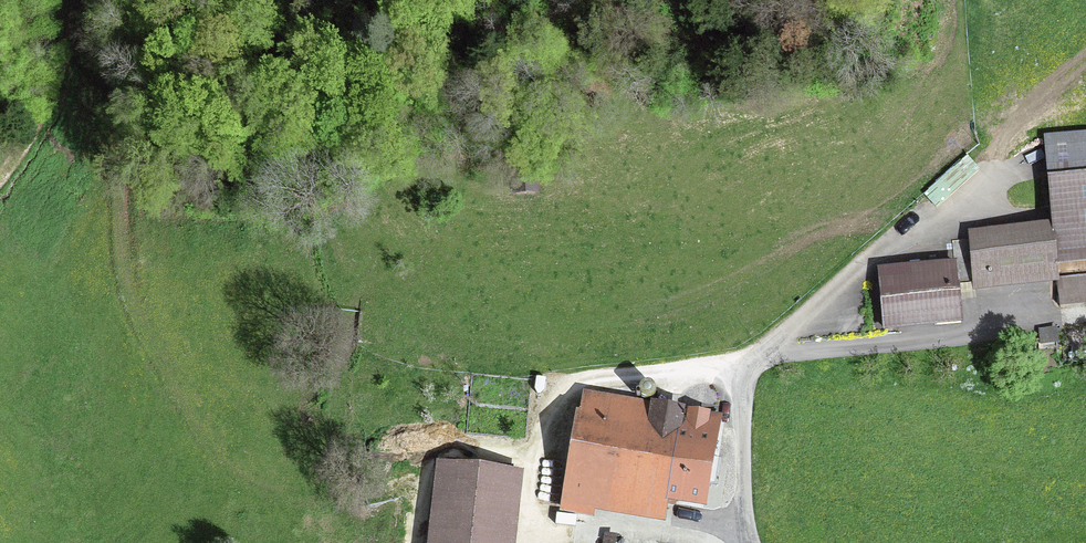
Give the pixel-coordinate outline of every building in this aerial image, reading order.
[(1055,145),(1067,267),(1085,265),(1085,142),(1055,145)] [(1056,231),(976,238),(980,290),(1060,284),(1056,231)] [(960,269),(883,278),(889,332),(966,323),(960,269)] [(1068,284),(1069,308),(1085,307),(1085,283),(1068,284)] [(717,429),(584,405),(566,508),(663,526),(666,507),(701,513),(717,429)] [(433,542),(501,542),(507,481),(440,475),(433,542)]
